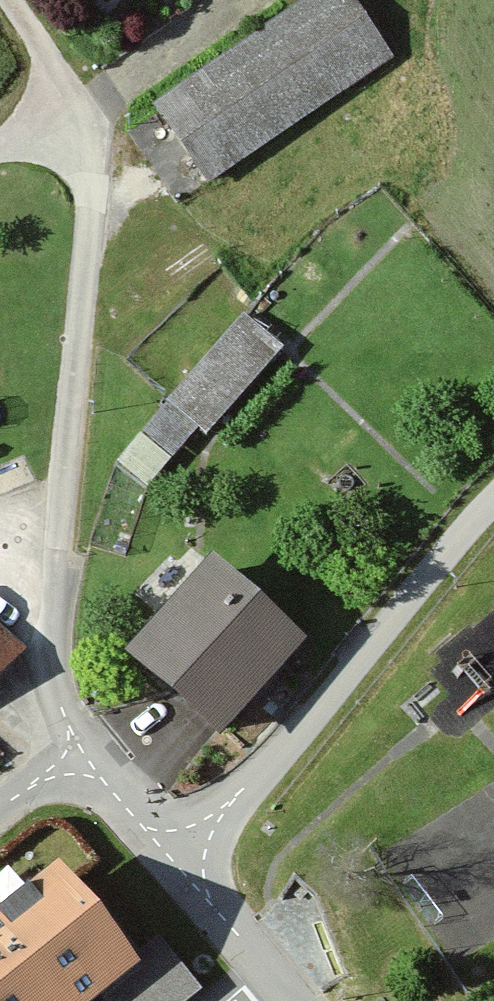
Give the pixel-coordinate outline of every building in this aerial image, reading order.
[(154,103),(206,179),(390,55),(353,0),(307,0),(154,103)] [(247,306),(121,452),(158,484),(284,338),(247,306)] [(321,641),(225,558),(140,655),(235,738),(321,641)] [(0,629),(0,685),(28,653),(0,629)] [(0,916),(0,1000),(104,1000),(141,972),(59,869),(0,916)]
